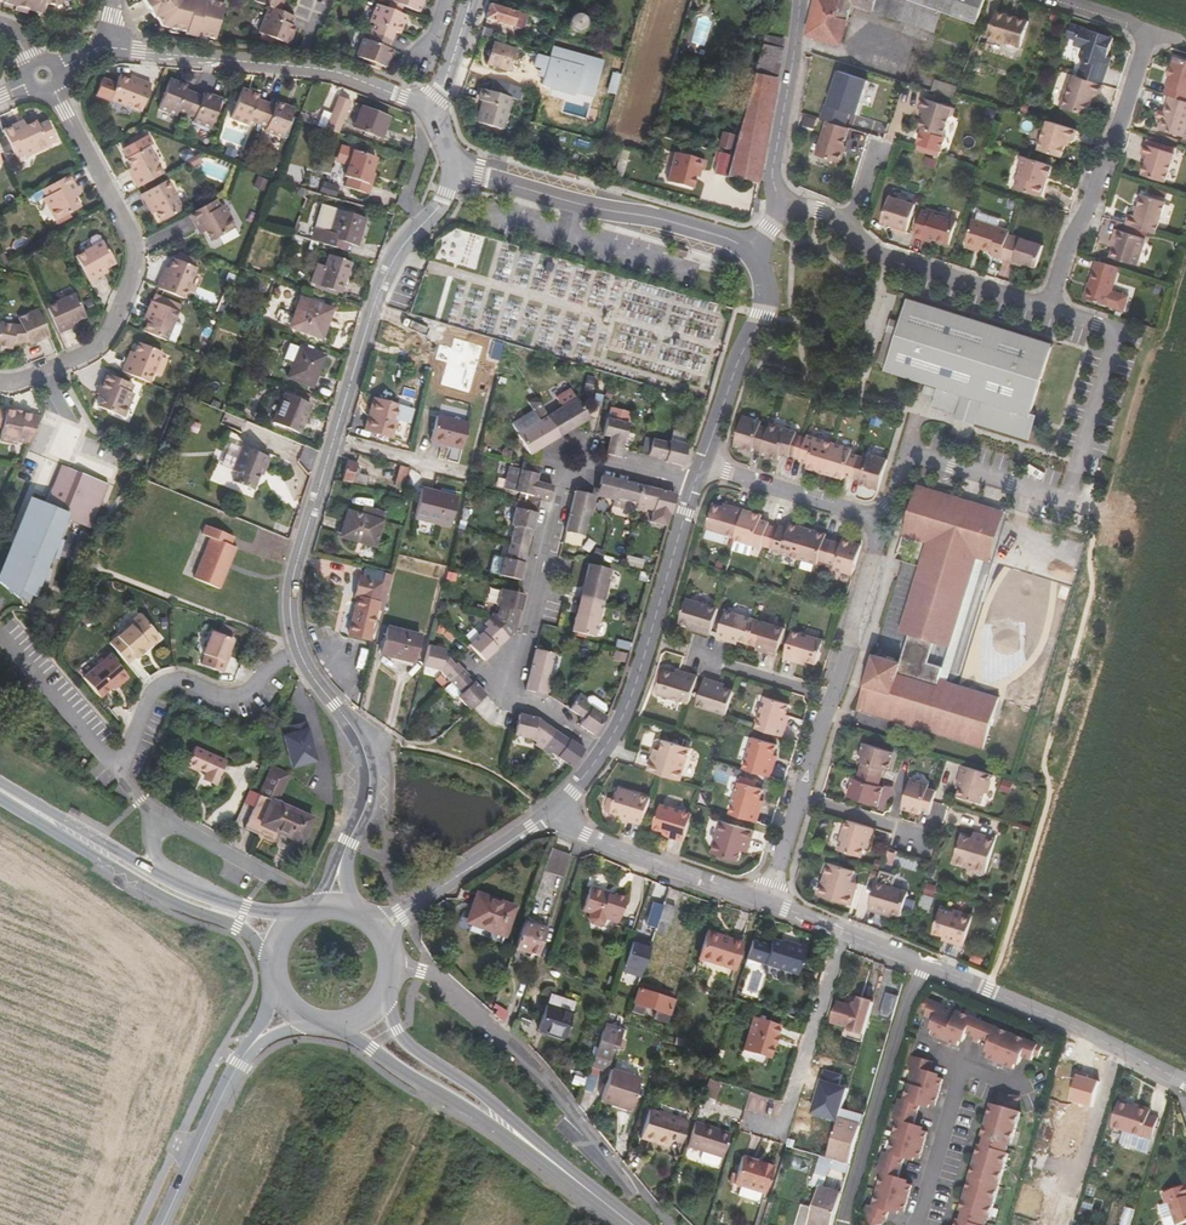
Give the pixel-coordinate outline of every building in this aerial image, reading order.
[(3,2),(15,6),(28,9),(40,12),(43,2),(55,5),(64,0),(63,0),(4,0),(3,2)] [(154,16),(156,16),(162,26),(185,32),(184,34),(194,37),(195,35),(195,31),(201,33),(200,36),(212,39),(221,4),(206,0),(204,0),(203,2),(197,0),(144,0),(154,16)] [(253,0),(268,6),(275,9),(279,0),(253,0)] [(386,4),(399,9),(401,5),(389,0),(388,0),(386,4)] [(401,5),(412,9),(416,0),(420,2),(420,0),(389,0),(401,5)] [(808,34),(841,43),(853,4),(936,33),(943,11),(911,0),(817,0),(808,34)] [(943,11),(977,23),(986,0),(911,0),(943,11)] [(368,21),(365,29),(385,37),(389,30),(393,31),(397,23),(392,21),(396,11),(385,7),(385,8),(371,2),(364,19),(368,21)] [(523,29),(527,15),(490,3),(486,17),(523,29)] [(396,11),(398,12),(399,9),(386,4),(385,7),(396,11)] [(27,14),(28,9),(15,6),(14,10),(27,14)] [(287,33),(291,35),(294,26),(289,24),(292,16),(279,11),(275,9),(268,6),(258,33),(283,43),(287,33)] [(585,12),(573,8),(564,35),(577,40),(585,12)] [(1022,45),(1030,19),(997,9),(989,35),(1007,41),(1007,43),(1009,46),(1017,49),(1020,47),(1021,45),(1022,45)] [(401,13),(398,12),(396,11),(392,21),(397,23),(401,13)] [(546,27),(547,21),(530,16),(529,22),(546,27)] [(1079,76),(1103,84),(1109,68),(1103,66),(1106,58),(1108,59),(1115,37),(1073,23),(1068,37),(1077,40),(1076,45),(1085,48),(1082,56),(1084,61),(1079,76)] [(498,32),(482,27),(479,36),(495,41),(498,32)] [(350,54),(364,59),(375,64),(379,55),(383,56),(387,47),(382,45),(385,37),(365,29),(361,38),(357,36),(350,54)] [(761,44),(782,49),(783,49),(785,40),(764,35),(761,44)] [(513,39),(510,46),(517,48),(519,41),(513,39)] [(507,70),(513,49),(492,43),(486,64),(507,70)] [(777,79),(782,49),(761,44),(753,74),(776,78),(777,79)] [(595,90),(604,62),(551,46),(548,57),(536,54),(532,65),(538,67),(539,63),(546,65),(542,77),(540,84),(573,94),(576,84),(584,87),(595,90)] [(1164,94),(1171,96),(1173,97),(1178,98),(1185,101),(1185,61),(1176,57),(1173,67),(1171,66),(1168,76),(1170,76),(1164,94)] [(374,67),(375,64),(364,59),(362,63),(374,67)] [(536,75),(542,77),(546,65),(539,63),(538,67),(536,75)] [(826,107),(822,122),(827,123),(846,129),(850,114),(851,112),(858,114),(867,81),(838,73),(828,107),(826,107)] [(757,184),(776,78),(753,74),(731,156),(726,176),(757,184)] [(1102,95),(1105,85),(1103,84),(1079,76),(1071,74),(1061,106),(1088,115),(1096,93),(1102,95)] [(141,84),(129,80),(119,76),(116,82),(102,77),(96,94),(109,99),(110,99),(140,111),(151,84),(142,81),(141,84)] [(933,90),(955,96),(958,84),(936,79),(933,90)] [(491,92),(482,89),(479,100),(483,101),(477,123),(500,130),(510,98),(519,100),(522,89),(495,80),(491,92)] [(187,84),(179,81),(178,85),(168,81),(158,106),(176,113),(178,108),(186,111),(193,91),(185,88),(187,84)] [(576,84),(573,94),(581,96),(584,87),(576,84)] [(211,97),(213,94),(204,91),(203,94),(193,91),(186,111),(195,115),(193,120),(211,126),(220,101),(211,97)] [(259,95),(251,92),(250,96),(239,92),(230,117),(247,124),(250,120),(257,123),(265,103),(257,100),(259,95)] [(338,133),(350,101),(340,97),(333,114),(326,129),(338,133)] [(1173,97),(1171,105),(1168,105),(1160,129),(1185,137),(1185,134),(1185,101),(1178,98),(1173,97)] [(958,109),(925,99),(922,108),(926,110),(928,110),(926,118),(922,130),(945,137),(951,118),(955,116),(958,109)] [(528,121),(533,123),(539,102),(534,101),(528,121)] [(283,109),(285,105),(276,102),(274,106),(265,103),(257,123),(267,127),(265,131),(283,138),(292,113),(283,109)] [(351,107),(357,110),(359,104),(352,102),(351,107)] [(359,104),(357,110),(350,127),(381,139),(390,116),(359,104)] [(326,129),(333,114),(324,110),(318,126),(326,129)] [(1074,139),(1077,130),(1048,121),(1039,150),(1062,157),(1066,145),(1068,137),(1071,138),(1074,139)] [(21,129),(18,123),(3,130),(15,157),(23,154),(25,158),(48,147),(47,146),(56,142),(47,122),(38,127),(36,122),(26,127),(21,129)] [(845,148),(850,130),(846,129),(827,123),(818,158),(843,165),(846,153),(843,153),(845,148)] [(126,158),(131,167),(136,178),(133,179),(137,187),(162,173),(147,146),(151,144),(146,134),(122,148),(127,157),(126,158)] [(733,137),(722,134),(718,149),(729,152),(733,137)] [(1174,153),(1146,144),(1142,154),(1148,155),(1142,174),(1165,182),(1174,153)] [(367,181),(370,171),(374,156),(351,149),(336,145),(331,162),(345,166),(342,176),(345,177),(342,187),(367,194),(371,182),(367,181)] [(224,156),(234,160),(238,150),(227,146),(224,156)] [(674,152),(666,182),(691,188),(694,176),(696,169),(700,170),(702,171),(705,161),(674,152)] [(724,176),(729,155),(720,152),(715,173),(724,176)] [(187,160),(191,168),(202,162),(197,154),(187,160)] [(1050,177),(1053,166),(1023,156),(1020,166),(1022,170),(1016,188),(1041,196),(1045,183),(1042,182),(1045,175),(1050,177)] [(624,163),(618,161),(614,174),(620,175),(624,163)] [(574,170),(562,166),(560,172),(572,176),(574,170)] [(128,169),(133,179),(136,178),(131,167),(128,169)] [(71,192),(76,189),(69,175),(43,190),(46,197),(43,198),(55,221),(79,208),(74,198),(71,192)] [(147,198),(154,209),(159,219),(181,207),(166,180),(141,193),(144,199),(147,198)] [(337,195),(340,185),(324,181),(321,192),(337,195)] [(301,196),(304,189),(297,187),(295,194),(301,196)] [(79,195),(76,189),(71,192),(74,198),(79,195)] [(46,197),(43,190),(30,197),(32,202),(35,202),(43,198),(46,197)] [(1130,214),(1127,224),(1143,229),(1156,233),(1166,202),(1143,195),(1139,207),(1136,216),(1133,215),(1130,214)] [(907,234),(917,205),(890,196),(882,223),(897,228),(896,231),(907,234)] [(151,211),(154,209),(147,198),(144,199),(151,211)] [(189,213),(197,228),(202,225),(205,231),(211,240),(235,227),(223,204),(219,206),(215,199),(189,213)] [(335,239),(348,243),(357,246),(366,219),(334,209),(327,232),(312,227),(308,240),(333,247),(335,239)] [(958,221),(923,210),(914,237),(925,240),(925,237),(950,245),(958,221)] [(967,243),(993,251),(992,255),(1002,258),(1009,234),(1011,231),(1001,228),(974,219),(967,243)] [(1138,265),(1147,238),(1141,237),(1143,229),(1127,224),(1125,232),(1116,229),(1113,240),(1116,240),(1110,257),(1138,265)] [(1044,245),(1009,234),(1002,258),(1002,259),(1014,263),(1015,260),(1037,267),(1044,245)] [(96,273),(105,268),(114,263),(103,241),(99,236),(96,235),(91,238),(90,241),(93,247),(76,257),(90,281),(97,277),(96,273)] [(346,251),(348,243),(335,239),(333,247),(346,251)] [(684,256),(686,251),(673,247),(672,253),(684,256)] [(164,280),(160,279),(156,287),(183,298),(184,297),(192,300),(199,284),(198,281),(191,279),(196,267),(191,265),(193,259),(179,254),(177,260),(173,258),(168,270),(164,280)] [(328,256),(324,266),(318,285),(339,292),(349,263),(328,256)] [(1113,289),(1120,266),(1097,259),(1086,297),(1125,309),(1130,294),(1113,289)] [(309,281),(318,285),(324,266),(315,263),(309,281)] [(107,271),(105,268),(96,273),(97,277),(107,271)] [(75,294),(47,307),(59,333),(67,329),(65,326),(76,321),(85,316),(75,294)] [(157,303),(160,296),(154,294),(151,300),(157,303)] [(160,296),(157,303),(151,300),(147,309),(151,311),(147,321),(143,330),(166,340),(178,312),(171,309),(174,303),(160,296)] [(329,308),(300,297),(289,326),(321,339),(326,324),(323,323),(329,308)] [(909,298),(902,321),(899,331),(889,328),(879,361),(888,364),(887,369),(939,386),(938,388),(926,384),(924,391),(936,395),(936,396),(942,398),(943,397),(952,400),(949,409),(959,413),(958,417),(1030,440),(1038,414),(1032,413),(1054,344),(909,298)] [(174,303),(171,309),(178,312),(181,305),(174,303)] [(143,319),(147,321),(151,311),(147,309),(143,319)] [(38,310),(18,318),(21,326),(16,327),(0,324),(0,349),(11,352),(12,346),(24,344),(28,343),(29,345),(50,337),(38,310)] [(902,321),(892,318),(889,328),(899,331),(902,321)] [(78,324),(76,321),(65,326),(67,329),(78,324)] [(441,384),(469,392),(482,347),(455,338),(452,349),(440,346),(436,359),(448,363),(441,384)] [(483,357),(498,362),(502,346),(487,342),(483,357)] [(139,343),(134,355),(130,366),(126,364),(122,372),(150,383),(162,353),(139,343)] [(323,356),(299,346),(298,347),(289,343),(283,358),(293,362),(287,377),(311,387),(323,356)] [(130,353),(126,364),(130,366),(134,355),(130,353)] [(106,374),(99,389),(105,392),(102,397),(98,407),(124,418),(133,394),(130,393),(133,385),(106,374)] [(300,434),(311,405),(282,393),(270,421),(300,434)] [(530,453),(540,447),(545,444),(541,438),(555,429),(547,414),(536,396),(528,401),(533,409),(512,422),(518,432),(517,433),(530,453)] [(942,398),(936,396),(933,404),(949,409),(952,400),(943,397),(942,398)] [(554,410),(547,414),(555,429),(570,420),(574,427),(579,423),(589,417),(576,397),(562,405),(563,407),(556,411),(554,410)] [(374,398),(369,415),(373,416),(377,399),(374,398)] [(411,409),(377,399),(373,416),(369,415),(364,429),(390,436),(396,417),(408,421),(411,409)] [(441,404),(440,413),(461,417),(463,408),(441,404)] [(15,412),(6,410),(0,439),(0,441),(17,445),(17,442),(26,444),(32,415),(24,414),(23,417),(15,415),(15,412)] [(871,423),(881,426),(884,417),(875,414),(871,423)] [(744,415),(737,442),(745,444),(744,447),(753,450),(755,446),(763,449),(770,428),(761,425),(762,421),(744,415)] [(450,446),(460,448),(467,424),(436,416),(430,440),(450,446)] [(607,416),(603,433),(610,435),(606,452),(623,456),(625,448),(623,448),(629,422),(607,416)] [(570,420),(555,429),(559,435),(574,427),(570,420)] [(772,452),(771,456),(780,459),(781,454),(790,457),(791,454),(797,434),(797,432),(771,424),(770,428),(763,449),(772,452)] [(541,438),(545,444),(559,435),(555,429),(541,438)] [(673,429),(670,439),(685,442),(688,433),(673,429)] [(802,436),(797,434),(791,454),(796,456),(802,436)] [(808,467),(817,470),(818,466),(827,469),(835,443),(808,435),(807,437),(801,457),(801,459),(809,462),(808,467)] [(807,437),(802,436),(796,456),(801,457),(807,437)] [(653,437),(649,454),(659,457),(659,454),(666,455),(665,460),(683,465),(688,443),(685,442),(670,439),(670,442),(653,437)] [(836,472),(835,476),(844,479),(846,474),(855,477),(861,456),(852,453),(853,449),(835,443),(827,469),(836,472)] [(260,468),(264,469),(269,457),(240,445),(230,471),(234,473),(239,475),(236,484),(251,490),(258,474),(260,468)] [(871,483),(881,486),(889,460),(870,454),(868,458),(861,456),(855,477),(862,479),(861,483),(870,486),(871,483)] [(354,472),(355,467),(356,463),(347,461),(342,479),(365,485),(367,475),(358,473),(354,472)] [(541,497),(540,499),(549,501),(553,485),(536,481),(538,473),(540,466),(523,462),(521,469),(515,490),(541,497)] [(113,485),(59,463),(44,502),(71,514),(67,523),(93,532),(113,485)] [(406,469),(399,467),(394,486),(402,488),(406,469)] [(231,482),(236,484),(239,475),(234,473),(231,482)] [(611,486),(609,495),(614,497),(637,502),(640,492),(642,485),(601,475),(599,483),(611,486)] [(607,495),(609,495),(611,486),(599,483),(597,492),(607,495)] [(983,541),(993,507),(919,484),(906,527),(930,534),(961,544),(964,536),(983,541)] [(656,495),(658,489),(642,485),(640,492),(656,495)] [(457,498),(421,489),(413,518),(449,527),(457,498)] [(583,535),(591,505),(583,503),(585,491),(576,489),(565,531),(583,535)] [(645,510),(646,508),(654,509),(651,520),(667,525),(670,513),(676,493),(658,489),(656,495),(640,492),(637,502),(636,508),(645,510)] [(583,503),(591,505),(593,493),(585,491),(583,503)] [(31,497),(0,574),(0,583),(37,598),(67,523),(71,514),(44,502),(31,497)] [(611,510),(604,497),(599,500),(606,511),(607,512),(611,510)] [(612,505),(635,510),(636,508),(637,502),(614,497),(612,505)] [(514,524),(510,541),(527,545),(530,537),(527,536),(529,528),(532,529),(537,512),(539,504),(518,499),(512,523),(514,524)] [(600,515),(606,511),(599,500),(593,503),(600,515)] [(734,509),(723,506),(714,504),(707,526),(709,527),(707,536),(726,542),(729,534),(737,536),(744,512),(734,509)] [(991,561),(1006,511),(993,507),(983,541),(964,536),(961,544),(930,534),(906,527),(903,535),(928,542),(917,578),(967,593),(950,646),(935,641),(929,662),(945,667),(941,678),(948,680),(985,559),(991,561)] [(374,547),(380,521),(346,511),(340,534),(363,541),(362,543),(374,547)] [(763,515),(754,512),(753,515),(744,512),(737,536),(733,549),(750,554),(754,544),(762,546),(763,544),(769,523),(770,522),(762,519),(763,515)] [(776,525),(769,523),(763,544),(769,546),(776,525)] [(781,525),(781,526),(774,547),(773,549),(801,558),(809,532),(799,529),(800,525),(791,523),(790,527),(781,525)] [(781,526),(776,525),(769,546),(774,547),(781,526)] [(210,538),(194,579),(219,589),(227,569),(223,568),(232,547),(230,546),(233,537),(205,526),(202,535),(210,538)] [(581,544),(583,535),(565,531),(563,539),(581,544)] [(820,559),(829,561),(835,541),(826,538),(828,534),(818,531),(817,534),(809,532),(801,558),(818,563),(820,559)] [(836,568),(854,574),(862,548),(852,546),(853,542),(845,539),(843,544),(835,541),(829,561),(837,564),(836,568)] [(499,574),(520,579),(525,563),(521,561),(523,554),(525,554),(527,545),(510,541),(506,557),(503,556),(499,574)] [(223,568),(227,569),(235,548),(232,547),(223,568)] [(591,582),(587,598),(603,602),(606,593),(604,593),(606,585),(608,586),(612,569),(587,563),(583,580),(591,582)] [(359,576),(358,577),(354,595),(354,597),(356,598),(355,604),(352,603),(347,634),(346,636),(367,641),(375,610),(376,606),(384,608),(391,575),(364,568),(362,577),(359,576)] [(1001,697),(948,680),(941,678),(945,667),(929,662),(935,641),(950,646),(967,593),(917,578),(901,631),(910,634),(901,661),(876,653),(860,708),(899,720),(898,723),(904,726),(910,728),(917,730),(924,730),(925,728),(985,747),(1001,697)] [(583,580),(579,596),(587,598),(591,582),(583,580)] [(494,613),(491,616),(504,631),(511,624),(513,609),(521,611),(525,594),(517,592),(501,588),(497,605),(499,606),(497,613),(494,613)] [(579,596),(575,613),(583,615),(587,598),(579,596)] [(583,615),(575,613),(571,630),(595,637),(599,618),(598,618),(599,611),(601,611),(603,602),(587,598),(583,615)] [(680,621),(689,625),(702,628),(701,632),(711,635),(719,608),(686,598),(680,621)] [(511,624),(504,631),(509,636),(516,629),(521,611),(513,609),(511,624)] [(726,610),(718,637),(727,639),(727,636),(739,640),(749,643),(756,619),(726,610)] [(469,644),(472,647),(484,660),(497,647),(492,642),(504,631),(491,616),(485,622),(488,625),(469,644)] [(132,626),(111,644),(128,665),(136,659),(137,660),(161,640),(143,617),(139,617),(133,622),(132,626)] [(769,649),(768,652),(777,655),(785,628),(756,619),(749,643),(758,646),(769,649)] [(419,635),(387,627),(381,654),(412,662),(419,635)] [(234,639),(213,630),(200,662),(223,672),(227,661),(225,660),(234,639)] [(824,640),(793,630),(784,657),(793,660),(794,656),(806,660),(817,663),(824,640)] [(492,642),(497,647),(509,636),(504,631),(492,642)] [(445,649),(427,644),(422,666),(439,670),(449,681),(462,669),(456,662),(454,664),(448,657),(443,656),(445,649)] [(537,680),(546,682),(552,653),(535,649),(525,690),(534,692),(537,680)] [(615,660),(625,663),(628,654),(618,651),(615,660)] [(97,668),(84,680),(101,699),(112,690),(118,684),(120,686),(128,678),(110,657),(105,661),(102,661),(97,664),(97,668)] [(457,696),(469,709),(472,706),(486,694),(473,680),(471,683),(466,677),(468,675),(462,669),(449,681),(461,692),(457,696)] [(687,676),(675,672),(665,669),(658,693),(690,703),(698,675),(688,672),(687,676)] [(713,684),(714,680),(705,678),(697,705),(727,714),(734,690),(725,687),(713,684)] [(543,694),(546,682),(537,680),(534,692),(543,694)] [(589,696),(587,699),(579,694),(569,709),(583,719),(578,725),(593,735),(607,716),(603,714),(606,709),(606,705),(593,696),(589,696)] [(784,736),(786,727),(783,726),(787,714),(790,703),(766,696),(756,728),(784,736)] [(533,744),(541,750),(551,735),(535,724),(536,717),(518,713),(514,731),(513,735),(531,739),(535,742),(533,744)] [(535,724),(551,735),(555,730),(536,717),(535,724)] [(291,766),(315,760),(304,721),(288,726),(290,733),(283,735),(291,766)] [(565,745),(568,740),(555,730),(551,735),(565,745)] [(551,753),(571,767),(584,749),(569,738),(568,740),(565,745),(551,735),(541,750),(549,755),(551,753)] [(771,776),(774,768),(771,766),(774,754),(777,744),(753,737),(744,768),(771,776)] [(659,755),(653,753),(647,769),(658,773),(681,780),(691,748),(664,740),(661,750),(659,755)] [(888,759),(891,750),(865,743),(859,761),(864,763),(861,771),(881,778),(884,768),(889,770),(891,761),(888,759)] [(184,766),(196,771),(197,768),(204,771),(201,778),(215,783),(224,761),(193,748),(184,766)] [(963,766),(961,774),(964,775),(961,785),(958,796),(982,803),(991,774),(963,766)] [(271,767),(259,795),(253,808),(244,828),(260,836),(261,833),(275,839),(277,833),(301,844),(311,819),(275,802),(288,775),(271,767)] [(848,796),(875,804),(877,794),(881,795),(884,787),(879,785),(881,778),(861,771),(858,780),(854,778),(848,796)] [(757,822),(760,813),(756,812),(760,800),(763,789),(755,787),(757,781),(747,778),(746,784),(740,782),(730,813),(757,822)] [(913,807),(912,810),(921,813),(923,809),(931,811),(934,802),(937,791),(928,788),(930,784),(911,778),(904,804),(913,807)] [(612,811),(622,815),(634,819),(633,822),(643,825),(651,798),(619,788),(612,811)] [(259,795),(249,790),(243,803),(253,808),(259,795)] [(654,827),(664,831),(676,835),(676,838),(684,841),(693,814),(661,804),(654,827)] [(744,845),(749,847),(754,831),(722,820),(712,852),(738,861),(742,850),(744,845)] [(868,837),(871,838),(874,829),(846,820),(838,849),(862,856),(865,847),(868,837)] [(978,840),(973,838),(962,835),(954,861),(988,871),(998,839),(980,834),(978,840)] [(570,854),(552,848),(543,870),(563,877),(570,854)] [(882,862),(876,860),(873,868),(880,870),(882,862)] [(850,887),(852,881),(855,871),(828,863),(819,894),(851,904),(856,889),(850,887)] [(869,909),(878,912),(879,908),(891,912),(901,915),(908,892),(893,887),(897,876),(881,871),(869,909)] [(936,886),(927,884),(924,895),(932,897),(936,886)] [(606,892),(590,886),(582,911),(589,913),(588,919),(590,923),(598,926),(603,924),(604,918),(617,923),(626,898),(613,894),(612,898),(607,896),(606,892)] [(514,907),(477,893),(467,920),(504,934),(514,907)] [(645,927),(655,930),(664,903),(665,901),(654,898),(645,927)] [(676,907),(664,903),(655,930),(654,932),(665,936),(669,923),(671,923),(676,907)] [(955,939),(954,943),(964,946),(966,942),(968,934),(973,919),(940,909),(933,932),(943,935),(955,939)] [(546,929),(524,921),(515,948),(537,956),(546,929)] [(698,959),(701,960),(698,969),(730,979),(733,969),(741,941),(707,931),(698,959)] [(653,943),(634,937),(623,971),(642,977),(653,943)] [(752,941),(746,959),(761,964),(765,962),(764,965),(797,974),(805,947),(783,940),(782,942),(772,939),(770,946),(752,941)] [(883,979),(879,995),(885,997),(887,991),(900,994),(903,985),(883,979)] [(662,996),(664,990),(641,982),(632,1011),(642,1013),(644,1006),(657,1010),(654,1017),(665,1021),(672,999),(662,996)] [(674,993),(664,990),(662,996),(672,999),(674,993)] [(551,993),(547,1004),(572,1013),(575,1001),(551,993)] [(879,1018),(892,1021),(899,996),(887,993),(879,1018)] [(850,1031),(864,1036),(874,1003),(860,999),(858,1001),(857,1001),(855,1003),(852,1005),(841,1002),(834,1024),(851,1029),(850,1031)] [(1042,1046),(927,999),(923,1009),(927,1010),(925,1016),(934,1020),(932,1026),(934,1030),(932,1035),(958,1046),(960,1041),(964,1039),(967,1033),(976,1037),(974,1041),(979,1043),(981,1039),(990,1043),(987,1049),(989,1052),(987,1058),(1013,1069),(1015,1064),(1019,1062),(1021,1056),(1031,1060),(1033,1055),(1038,1056),(1042,1046)] [(572,1013),(547,1004),(539,1031),(553,1036),(554,1032),(564,1036),(572,1013)] [(779,1026),(753,1018),(744,1049),(769,1057),(779,1026)] [(594,1056),(609,1061),(615,1045),(618,1046),(623,1029),(605,1023),(594,1056)] [(608,1067),(609,1061),(594,1056),(592,1062),(601,1065),(608,1067)] [(933,1062),(912,1056),(909,1066),(914,1067),(904,1100),(900,1099),(893,1119),(898,1121),(888,1153),(884,1152),(878,1172),(883,1174),(873,1206),(869,1205),(865,1215),(868,1216),(884,1221),(886,1222),(889,1212),(895,1213),(899,1211),(904,1213),(912,1185),(907,1183),(905,1180),(899,1178),(905,1159),(911,1160),(914,1158),(915,1158),(919,1160),(928,1132),(922,1130),(921,1126),(915,1125),(920,1105),(926,1107),(930,1105),(934,1106),(944,1079),(938,1077),(936,1074),(930,1072),(933,1062)] [(601,1065),(592,1062),(588,1074),(597,1077),(601,1065)] [(611,1066),(601,1097),(611,1101),(630,1107),(640,1075),(611,1066)] [(591,1092),(597,1077),(588,1074),(583,1089),(591,1092)] [(1077,1075),(1069,1103),(1092,1109),(1099,1081),(1077,1075)] [(719,1085),(708,1081),(703,1097),(714,1100),(719,1085)] [(992,1104),(983,1137),(987,1138),(985,1146),(980,1145),(961,1211),(966,1212),(963,1220),(959,1219),(957,1224),(983,1224),(985,1218),(990,1219),(1009,1154),(1004,1152),(1006,1144),(1011,1145),(1021,1112),(1016,1111),(1020,1098),(1001,1092),(997,1105),(992,1104)] [(630,1107),(611,1101),(610,1105),(629,1111),(630,1107)] [(1149,1114),(1150,1111),(1119,1101),(1111,1127),(1152,1140),(1159,1117),(1149,1114)] [(860,1110),(844,1105),(841,1115),(857,1120),(860,1110)] [(1049,1132),(1086,1139),(1091,1115),(1054,1107),(1049,1132)] [(686,1120),(649,1108),(640,1137),(665,1146),(667,1141),(679,1144),(686,1120)] [(866,1111),(860,1110),(857,1120),(847,1158),(852,1160),(866,1111)] [(847,1158),(857,1120),(841,1115),(829,1158),(833,1159),(850,1164),(852,1160),(847,1158)] [(729,1133),(695,1122),(687,1146),(702,1151),(721,1156),(722,1157),(729,1133)] [(764,1156),(769,1141),(762,1139),(758,1154),(764,1156)] [(721,1156),(702,1151),(700,1158),(702,1161),(715,1166),(718,1164),(721,1156)] [(811,1185),(820,1187),(829,1158),(820,1155),(811,1185)] [(760,1191),(765,1192),(772,1169),(757,1164),(758,1161),(742,1156),(734,1182),(741,1185),(760,1191)] [(824,1188),(830,1168),(833,1159),(829,1158),(820,1187),(824,1188)] [(830,1168),(848,1173),(850,1164),(833,1159),(830,1168)] [(760,1191),(741,1185),(739,1193),(755,1199),(758,1197),(760,1191)] [(1167,1224),(1172,1224),(1185,1221),(1185,1187),(1185,1185),(1163,1192),(1167,1203),(1160,1205),(1167,1224)] [(842,1193),(824,1188),(820,1187),(814,1208),(810,1224),(832,1224),(842,1193)] [(814,1208),(802,1205),(796,1224),(810,1224),(814,1208)] [(868,1216),(867,1219),(871,1224),(880,1224),(883,1224),(884,1221),(868,1216)]
